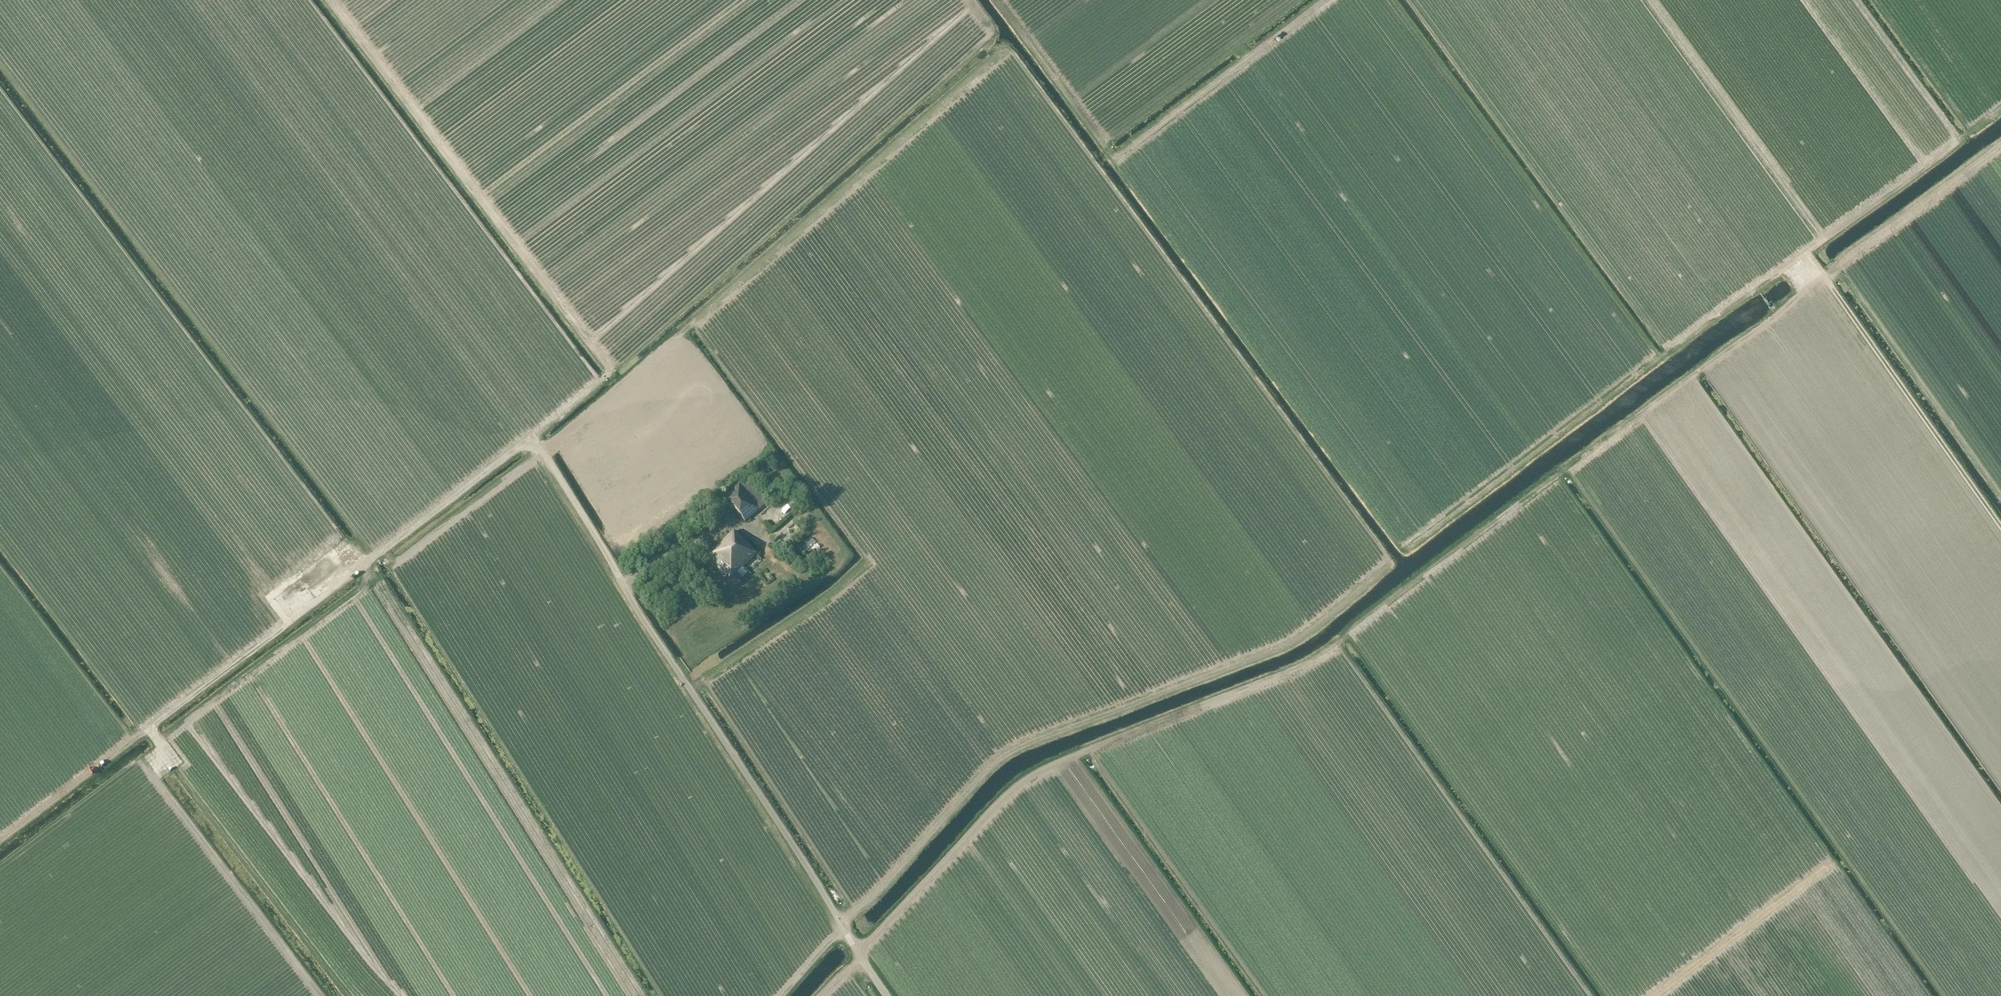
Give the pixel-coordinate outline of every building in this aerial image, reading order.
[(745,522),(769,503),(748,477),(724,495),(745,522)] [(745,541),(737,533),(733,532),(708,556),(730,579),(756,553),(745,541)]
